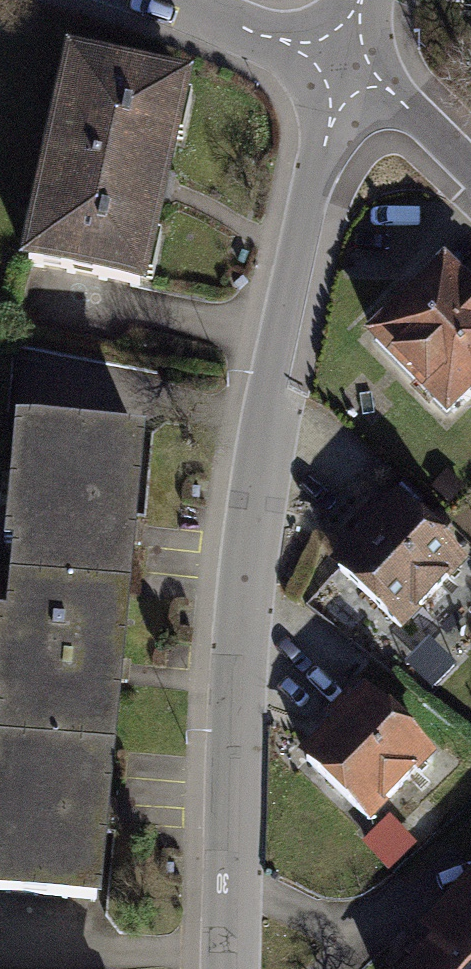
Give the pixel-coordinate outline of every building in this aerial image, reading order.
[(189,84),(68,56),(19,265),(140,293),(189,84)] [(374,340),(453,418),(470,400),(470,280),(451,261),(374,340)] [(15,425),(4,543),(15,544),(8,618),(0,617),(0,905),(101,914),(111,817),(125,673),(137,554),(149,439),(15,425)] [(340,557),(413,628),(470,567),(470,554),(404,490),(340,557)] [(371,689),(306,755),(372,820),(437,753),(371,689)] [(396,813),(368,839),(396,869),(425,843),(396,813)] [(423,928),(439,942),(415,968),(470,968),(470,875),(423,928)]
